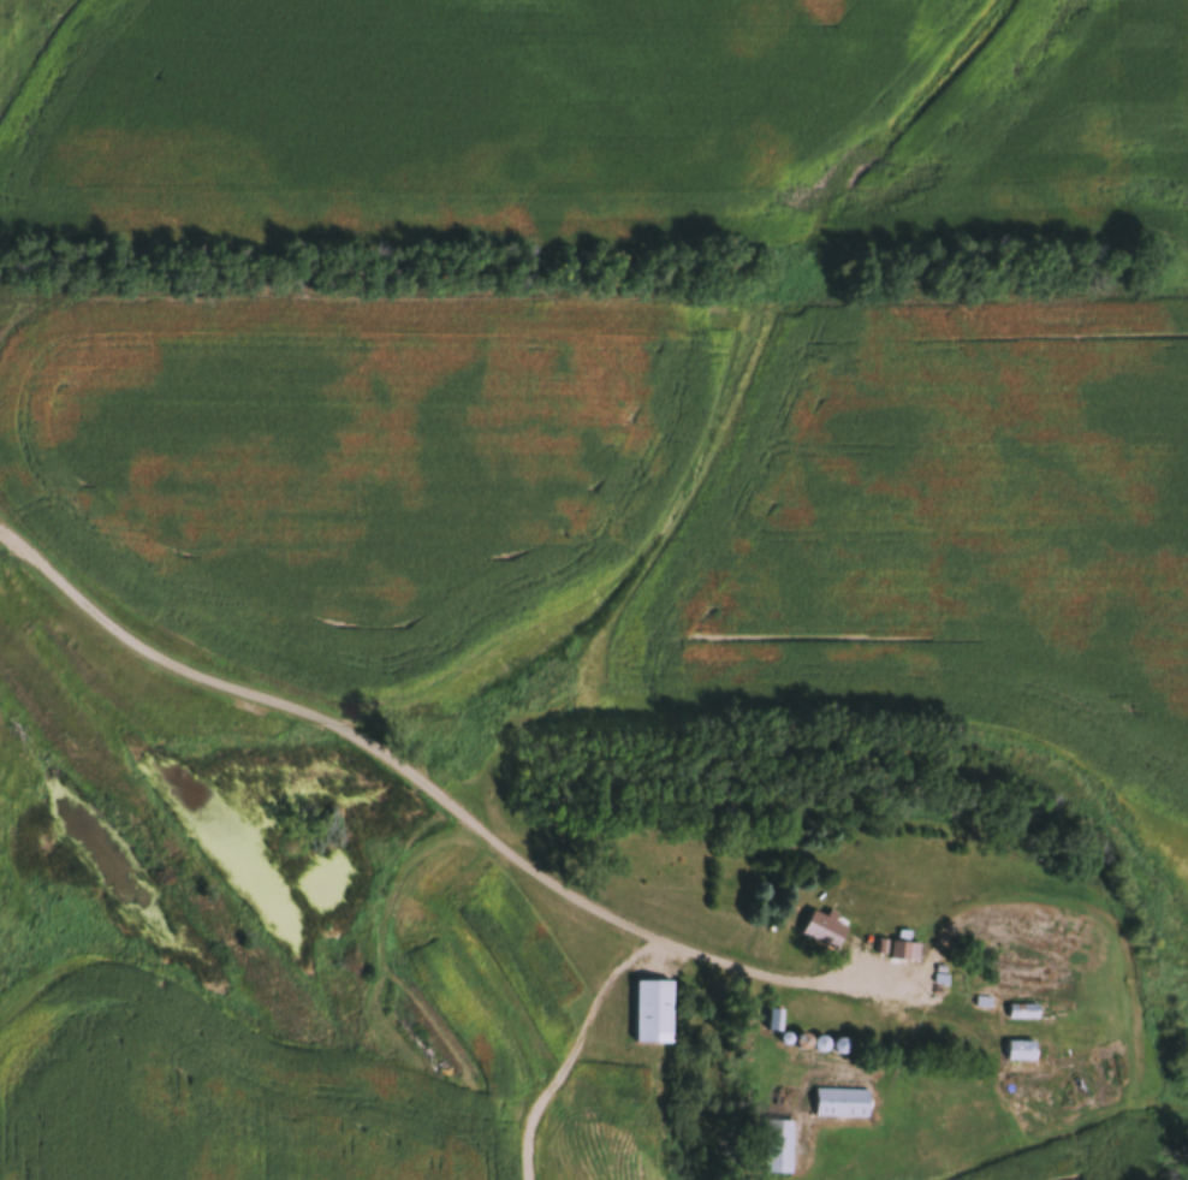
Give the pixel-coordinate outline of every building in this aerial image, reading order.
[(841,925),(824,917),(805,909),(794,933),(830,950),(841,925)] [(887,941),(887,960),(915,960),(915,941),(887,941)] [(630,980),(630,1042),(667,1042),(667,980),(630,980)] [(1006,1004),(1006,1017),(1037,1017),(1037,1004),(1006,1004)] [(766,1030),(775,1031),(777,1010),(769,1009),(766,1030)] [(1002,1059),(1034,1059),(1034,1040),(1002,1040),(1002,1059)] [(865,1116),(865,1088),(812,1088),(812,1116),(865,1116)] [(761,1172),(791,1172),(791,1119),(761,1119),(761,1172)]
